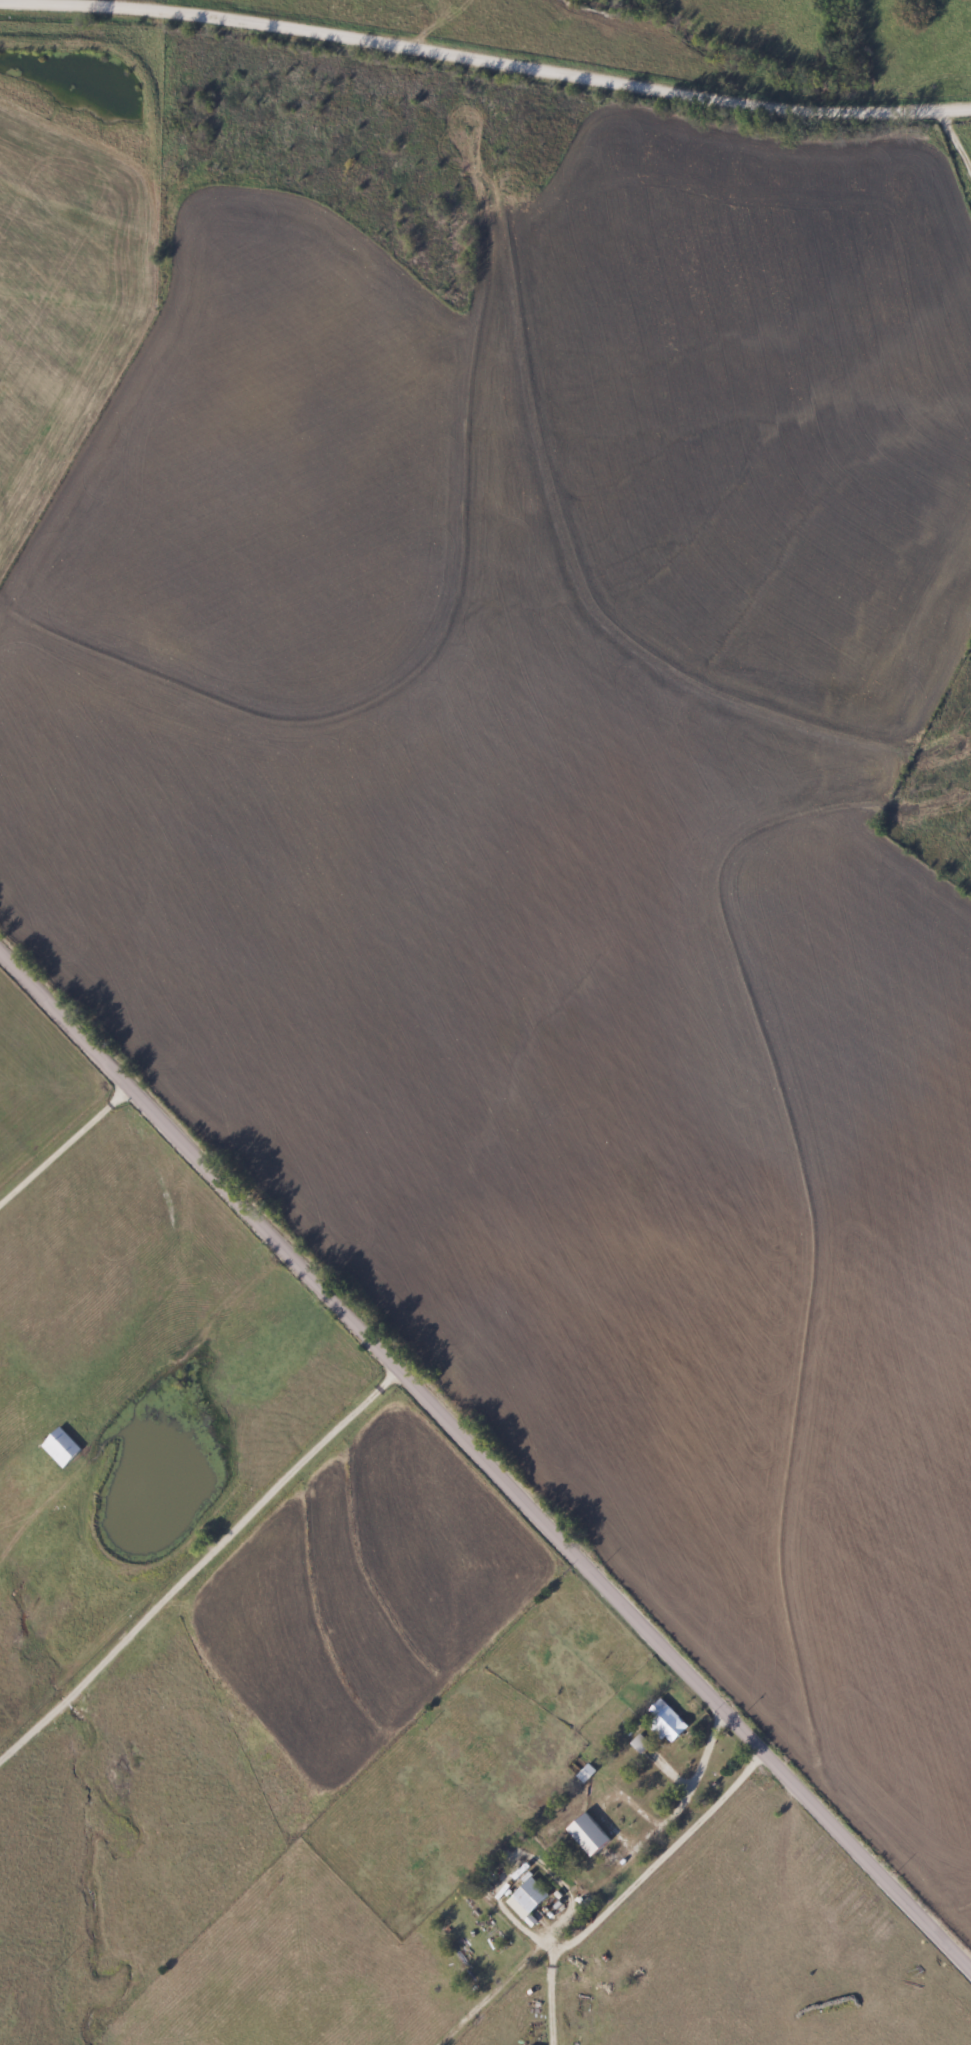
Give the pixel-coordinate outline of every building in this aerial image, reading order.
[(61,1469),(80,1450),(57,1427),(38,1446),(61,1469)] [(669,1745),(686,1729),(665,1706),(648,1722),(669,1745)] [(647,1745),(636,1737),(630,1745),(640,1753),(647,1745)] [(594,1773),(583,1762),(570,1775),(581,1786),(594,1773)] [(563,1832),(589,1859),(607,1841),(582,1814),(563,1832)] [(546,1896),(529,1878),(503,1904),(521,1921),(546,1896)]
